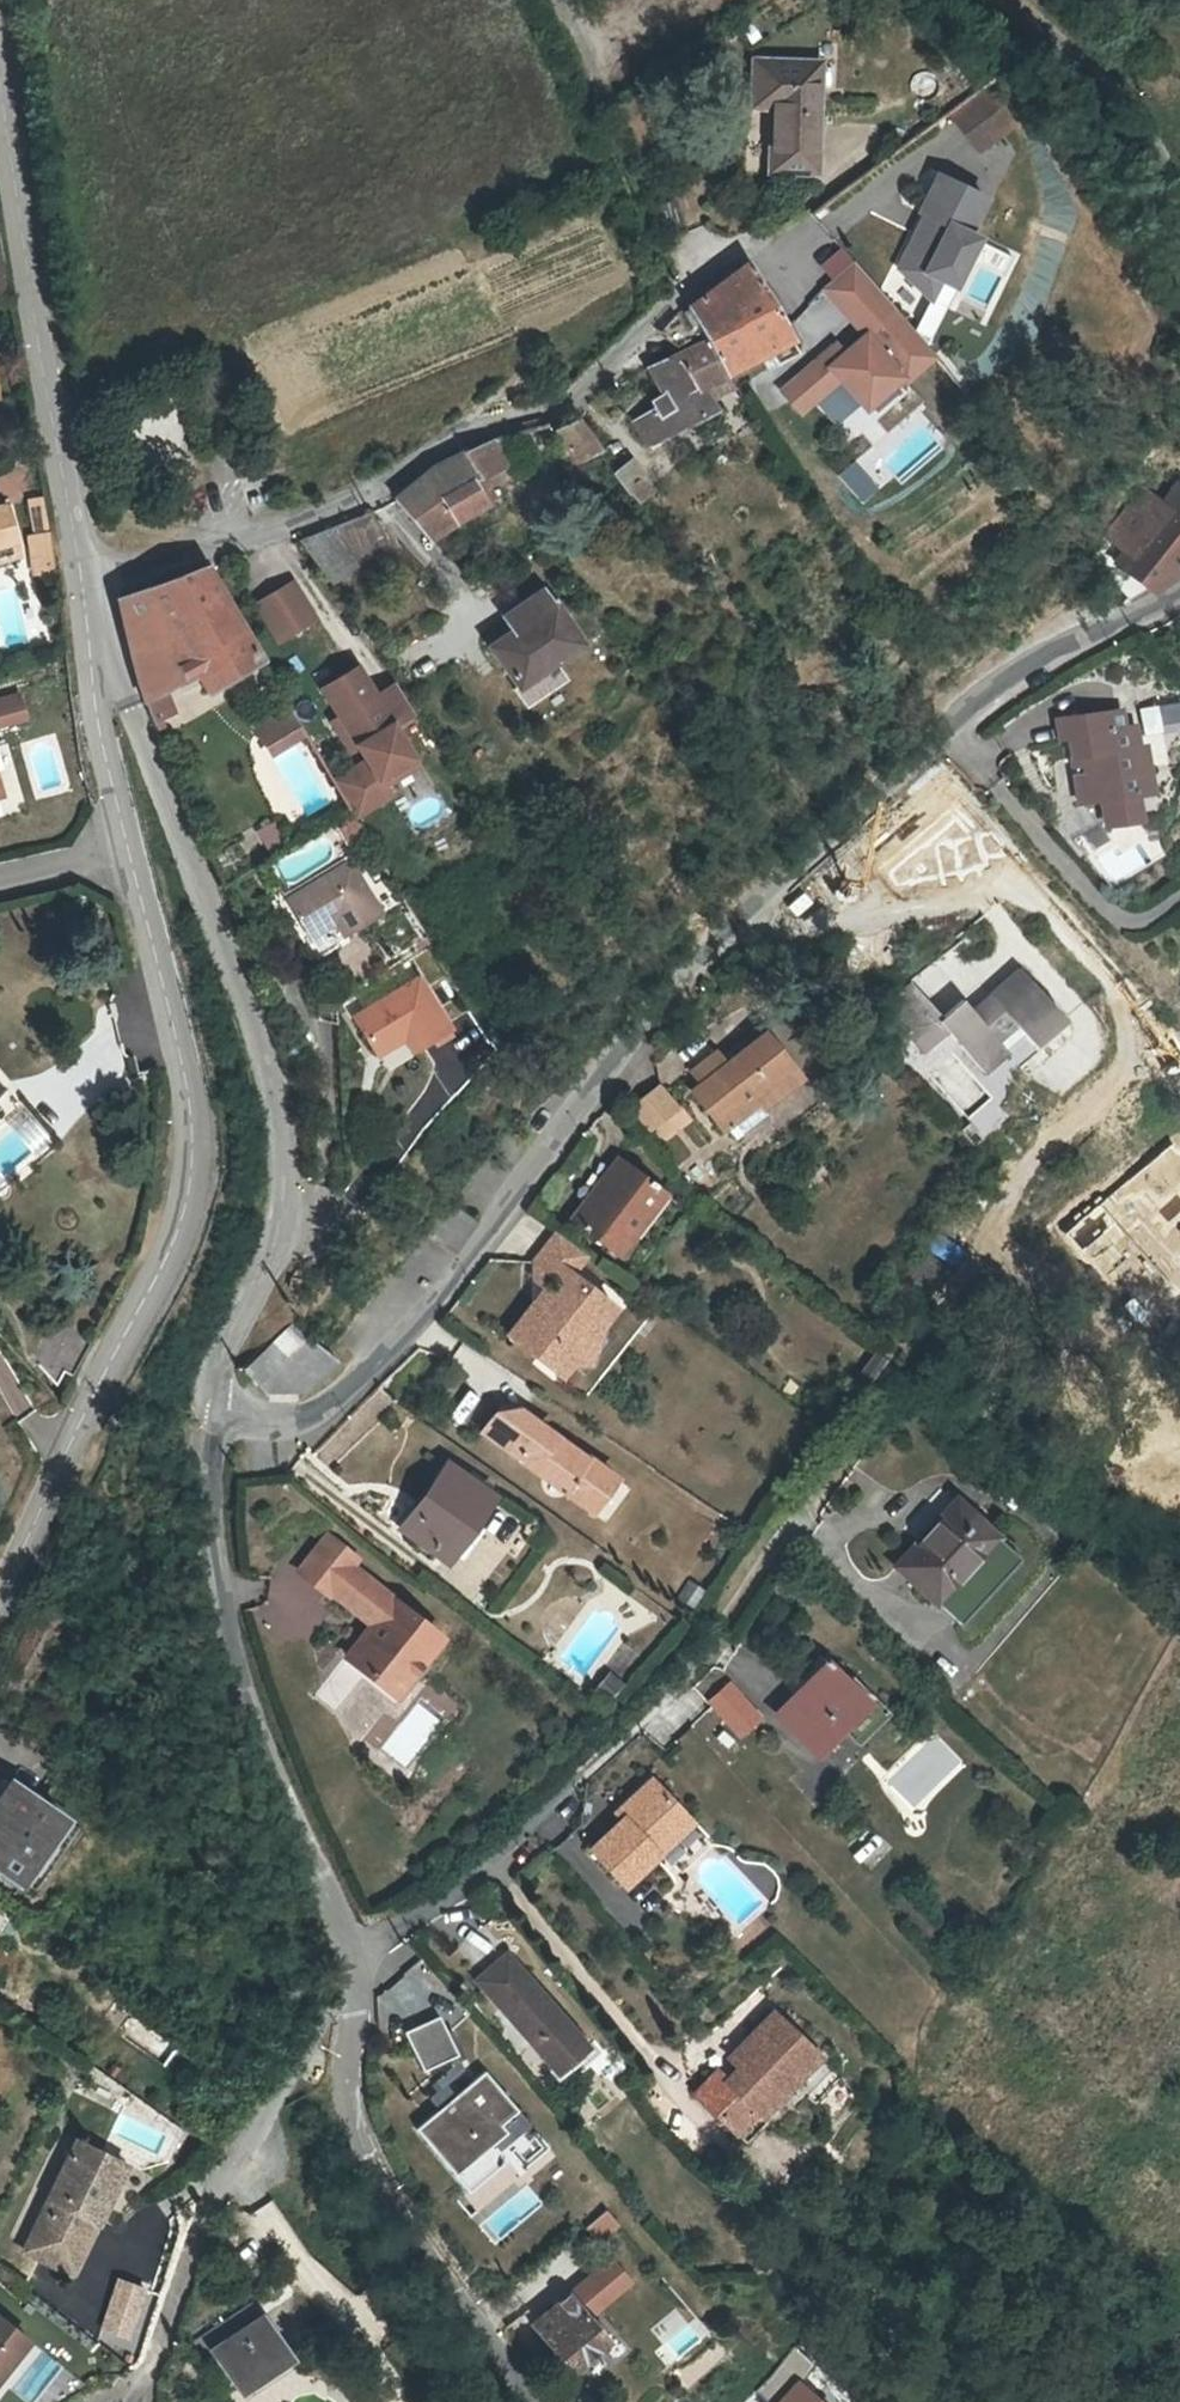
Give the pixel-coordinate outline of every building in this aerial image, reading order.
[(772,113),(770,173),(814,176),(819,71),(755,68),(752,111),(772,113)] [(978,94),(949,116),(974,149),(1002,127),(978,94)] [(893,258),(927,280),(942,256),(956,264),(969,242),(959,235),(980,200),(937,174),(916,208),(921,213),(893,258)] [(938,359),(845,247),(820,268),(831,282),(822,289),(856,331),(847,339),(841,332),(775,386),(802,418),(842,385),(866,413),(906,380),(909,383),(938,359)] [(940,288),(956,264),(942,256),(927,280),(940,288)] [(709,340),(727,373),(757,357),(791,339),(763,289),(748,263),(686,309),(704,342),(709,340)] [(815,305),(791,323),(806,343),(830,326),(815,305)] [(791,339),(757,357),(764,368),(797,350),(791,339)] [(709,340),(704,342),(681,353),(649,367),(654,379),(660,387),(663,393),(656,397),(648,402),(654,412),(635,424),(650,449),(671,436),(667,427),(681,419),(685,426),(716,408),(701,387),(727,373),(709,340)] [(652,391),(656,397),(663,393),(660,387),(652,391)] [(556,431),(571,463),(595,452),(576,420),(556,431)] [(451,520),(464,512),(492,498),(481,473),(504,461),(493,438),(480,444),(434,466),(395,500),(425,536),(451,520)] [(837,475),(861,504),(893,477),(869,448),(837,475)] [(631,503),(647,492),(630,462),(609,474),(624,499),(627,498),(631,503)] [(1153,590),(1175,576),(1179,571),(1179,491),(1178,490),(1161,508),(1145,491),(1104,538),(1123,551),(1114,563),(1153,590)] [(35,545),(55,541),(50,518),(46,500),(31,503),(40,538),(34,539),(35,545)] [(12,560),(23,557),(9,509),(8,505),(0,507),(0,563),(12,560)] [(374,510),(327,529),(353,567),(399,546),(374,510)] [(333,581),(353,567),(327,529),(303,540),(333,581)] [(210,566),(150,588),(199,671),(213,694),(264,662),(210,566)] [(141,688),(145,697),(166,689),(199,671),(150,588),(123,599),(123,610),(129,637),(141,688)] [(295,589),(261,611),(283,644),(317,622),(295,589)] [(577,642),(544,591),(503,617),(507,633),(487,646),(510,684),(577,642)] [(369,764),(334,783),(351,813),(355,819),(390,798),(380,780),(413,761),(394,728),(402,724),(385,695),(377,700),(361,670),(326,690),(369,764)] [(176,709),(201,700),(194,682),(169,692),(176,709)] [(166,689),(145,697),(157,730),(165,726),(163,719),(175,714),(166,689)] [(10,699),(16,720),(45,712),(39,691),(10,699)] [(1142,706),(1144,743),(1179,740),(1179,703),(1142,706)] [(301,727),(291,709),(257,728),(261,738),(265,747),(301,727)] [(1139,803),(1147,802),(1140,736),(1127,738),(1125,719),(1064,727),(1066,746),(1073,745),(1076,775),(1088,775),(1089,781),(1078,783),(1081,809),(1105,807),(1108,829),(1141,825),(1139,803)] [(1153,801),(1147,802),(1139,803),(1141,825),(1155,824),(1153,801)] [(348,865),(285,903),(316,953),(379,915),(348,865)] [(886,1009),(930,1068),(959,1046),(990,1088),(1015,1070),(1025,1084),(1045,1069),(1040,1062),(1072,1039),(1019,969),(955,1017),(926,979),(886,1009)] [(361,1027),(386,1067),(419,1047),(426,1058),(455,1039),(424,988),(361,1027)] [(759,1039),(726,1066),(732,1074),(765,1046),(759,1039)] [(732,1074),(726,1066),(721,1060),(697,1080),(709,1093),(701,1100),(736,1140),(802,1084),(768,1043),(765,1046),(732,1074)] [(393,1079),(426,1058),(419,1047),(386,1067),(393,1079)] [(1,1113),(13,1103),(0,1087),(0,1111),(1,1113)] [(659,1093),(634,1116),(652,1136),(677,1113),(659,1093)] [(677,1113),(652,1136),(663,1148),(693,1122),(682,1109),(677,1113)] [(1169,1145),(1097,1204),(1178,1302),(1179,1301),(1179,1158),(1169,1145)] [(607,1151),(597,1163),(639,1195),(648,1185),(607,1151)] [(580,1196),(616,1223),(639,1195),(597,1163),(582,1182),(587,1187),(580,1196)] [(615,1225),(616,1223),(580,1196),(563,1216),(604,1250),(621,1230),(615,1225)] [(561,1290),(570,1278),(583,1259),(555,1239),(532,1269),(561,1290)] [(509,1342),(562,1381),(572,1368),(601,1328),(614,1310),(570,1278),(561,1290),(553,1301),(544,1294),(509,1342)] [(53,1316),(33,1353),(72,1376),(93,1337),(53,1316)] [(286,1322),(245,1369),(270,1388),(304,1389),(334,1360),(286,1322)] [(601,1328),(572,1368),(585,1378),(615,1339),(601,1328)] [(571,1501),(588,1514),(614,1480),(582,1457),(581,1459),(555,1441),(552,1441),(541,1434),(544,1429),(520,1412),(496,1416),(482,1433),(515,1458),(521,1455),(525,1467),(552,1487),(557,1481),(570,1491),(571,1501)] [(474,1490),(434,1460),(391,1514),(431,1544),(474,1490)] [(619,1484),(614,1480),(588,1514),(594,1518),(619,1484)] [(552,1487),(571,1501),(570,1491),(557,1481),(552,1487)] [(913,1544),(949,1504),(935,1492),(900,1532),(913,1544)] [(991,1541),(949,1504),(913,1544),(890,1569),(931,1607),(991,1541)] [(325,1594),(328,1590),(348,1566),(353,1559),(326,1537),(298,1573),(325,1594)] [(328,1590),(351,1608),(371,1584),(348,1566),(328,1590)] [(684,1580),(676,1600),(696,1608),(704,1588),(684,1580)] [(371,1584),(351,1608),(375,1627),(349,1659),(375,1680),(398,1698),(443,1643),(371,1584)] [(592,1691),(612,1704),(625,1683),(605,1671),(592,1691)] [(862,1708),(826,1673),(778,1722),(813,1758),(862,1708)] [(728,1692),(708,1711),(739,1744),(759,1725),(728,1692)] [(652,1860),(655,1856),(649,1850),(682,1816),(646,1782),(615,1815),(622,1824),(652,1860)] [(10,1792),(0,1805),(0,1869),(19,1884),(61,1827),(10,1792)] [(649,1850),(655,1856),(688,1822),(682,1816),(649,1850)] [(652,1860),(622,1824),(592,1856),(624,1889),(652,1860)] [(482,1925),(457,1949),(470,1963),(496,1939),(482,1925)] [(552,2062),(582,2032),(539,1987),(535,1990),(527,1982),(530,1978),(503,1950),(478,1975),(513,2012),(508,2017),(552,2062)] [(513,2012),(478,1975),(473,1980),(508,2017),(513,2012)] [(736,2084),(730,2078),(725,2073),(703,2096),(745,2135),(766,2113),(770,2116),(797,2087),(793,2083),(802,2072),(807,2076),(825,2057),(779,2013),(754,2040),(759,2044),(741,2063),(743,2065),(748,2070),(736,2084)] [(125,2031),(155,2053),(165,2040),(135,2018),(125,2031)] [(441,2019),(407,2033),(425,2074),(458,2060),(441,2019)] [(748,2070),(743,2065),(730,2078),(736,2084),(748,2070)] [(483,2071),(415,2129),(453,2174),(499,2135),(491,2126),(514,2107),(483,2071)] [(797,2087),(807,2076),(802,2072),(793,2083),(797,2087)] [(499,2135),(453,2174),(468,2192),(506,2160),(503,2157),(509,2151),(522,2167),(547,2146),(514,2107),(491,2126),(499,2135)] [(766,2113),(745,2135),(756,2145),(777,2123),(770,2116),(766,2113)] [(81,2143),(74,2157),(123,2181),(130,2167),(81,2143)] [(123,2181),(74,2157),(27,2250),(73,2274),(99,2223),(101,2224),(123,2181)] [(599,2209),(586,2232),(604,2243),(618,2220),(599,2209)] [(570,2296),(589,2319),(630,2285),(611,2262),(570,2296)] [(103,2330),(128,2339),(147,2290),(121,2281),(103,2330)] [(589,2319),(570,2296),(533,2327),(570,2372),(608,2341),(589,2319)] [(212,2352),(238,2389),(288,2355),(251,2303),(181,2349),(192,2366),(212,2352)] [(30,2339),(0,2315),(0,2376),(30,2339)] [(798,2381),(814,2364),(793,2345),(752,2388),(767,2401),(778,2401),(798,2381)] [(798,2381),(778,2401),(821,2401),(798,2381)]
